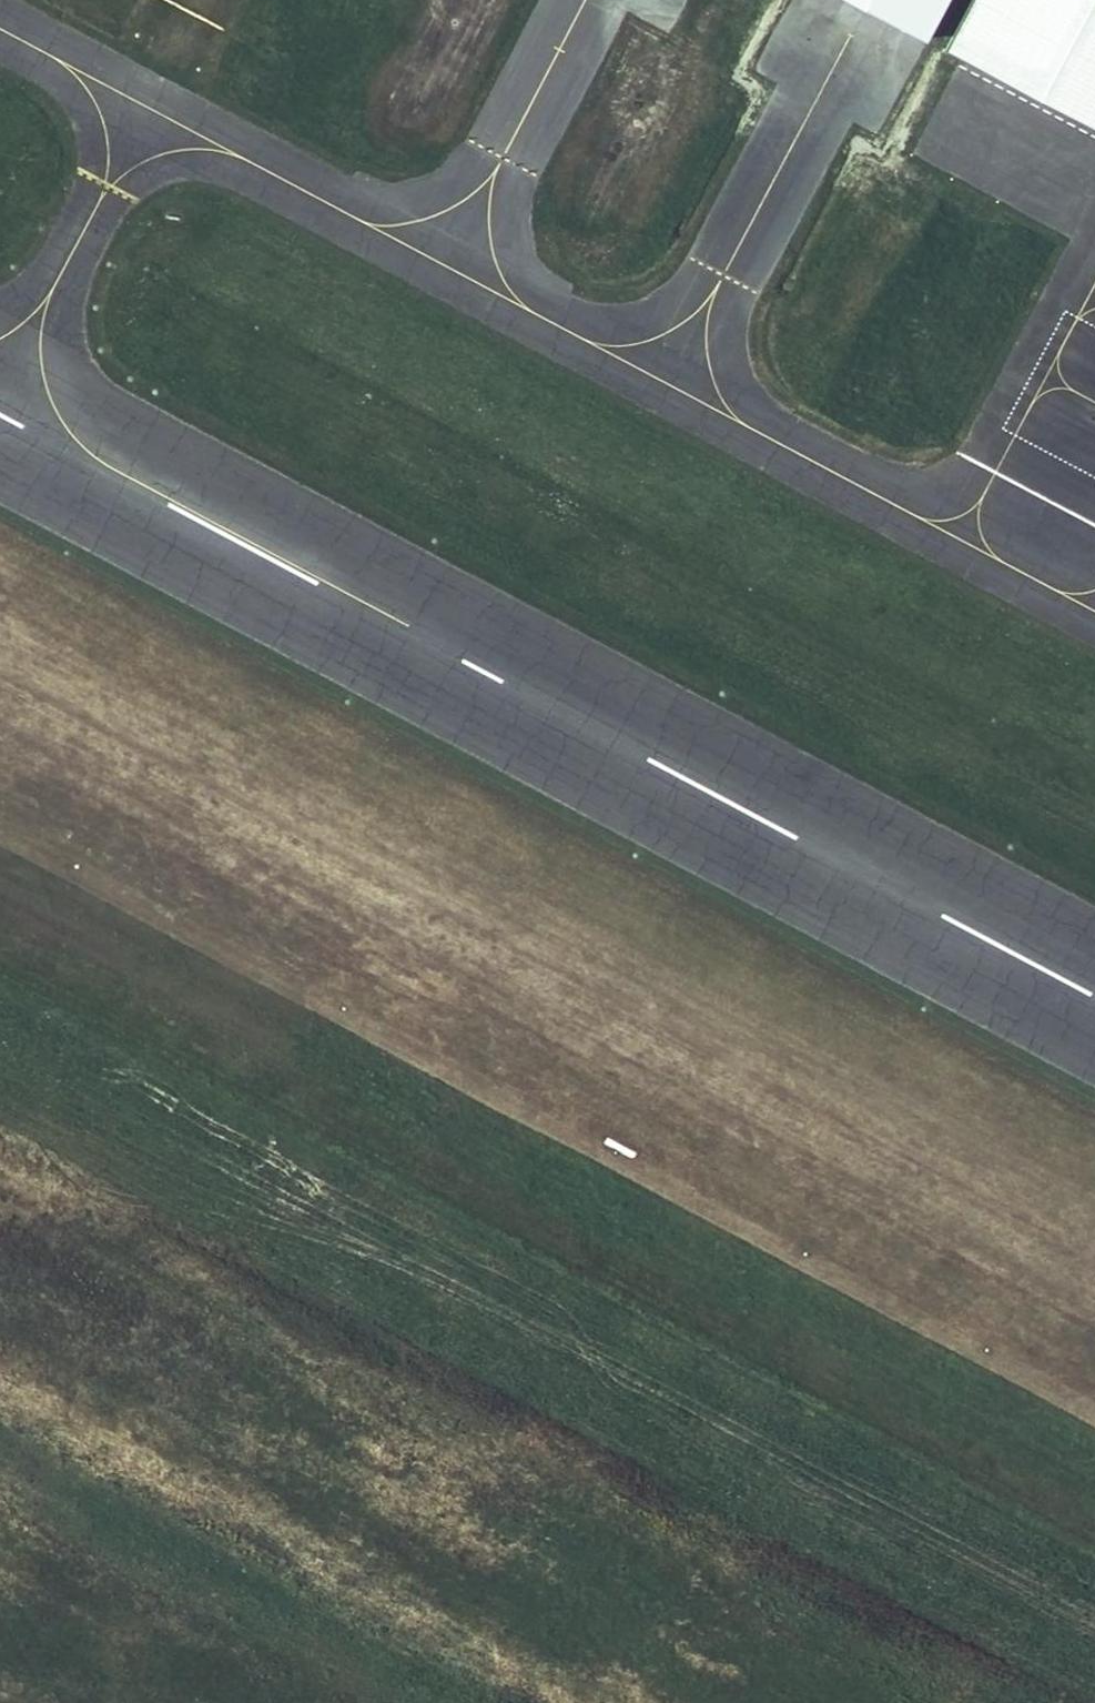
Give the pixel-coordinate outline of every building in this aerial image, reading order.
[(936,33),(953,0),(872,0),(936,33)] [(950,53),(1094,127),(1094,0),(977,0),(950,53)]
